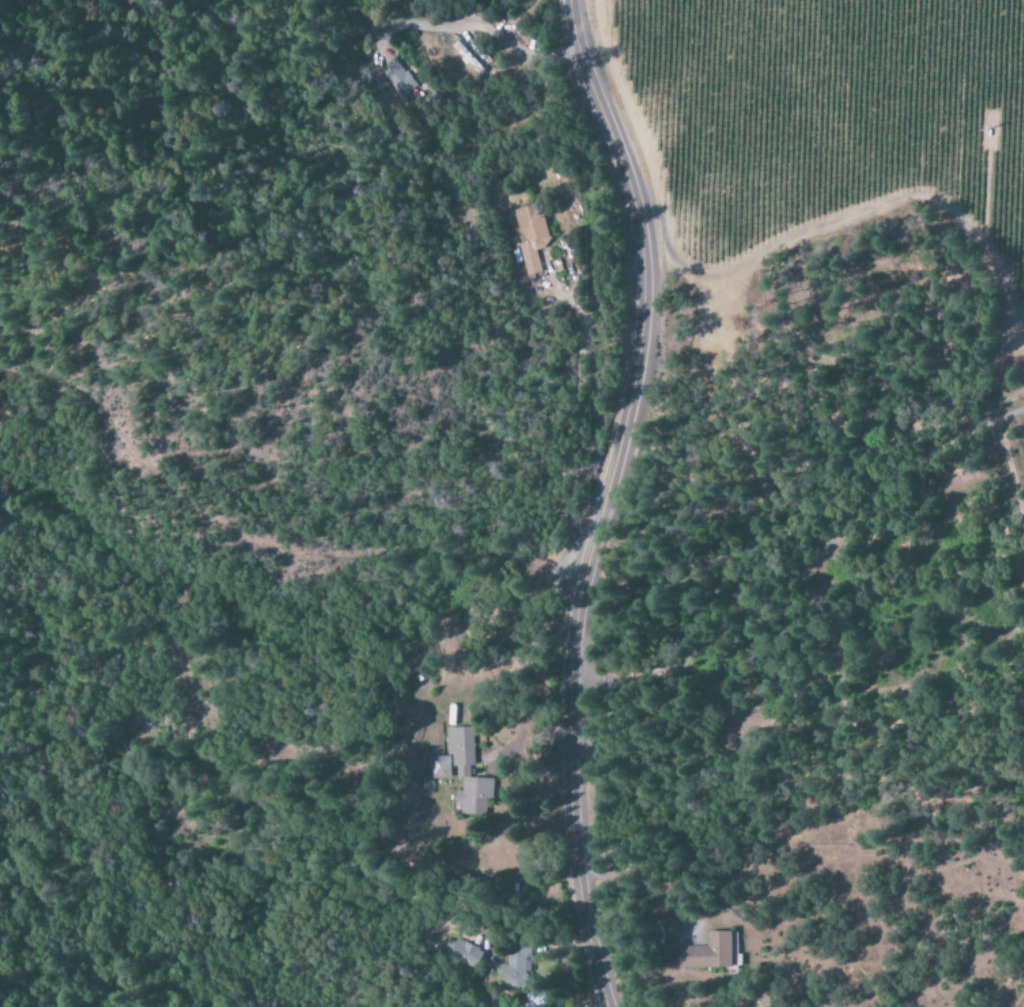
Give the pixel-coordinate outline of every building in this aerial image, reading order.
[(378,74),(397,101),(416,87),(397,60),(378,74)] [(515,211),(520,235),(525,234),(527,243),(518,245),(525,279),(543,276),(537,249),(553,246),(546,214),(539,216),(537,206),(515,211)] [(492,815),(491,779),(471,779),(470,767),(475,767),(474,727),(446,728),(447,756),(429,757),(430,779),(451,779),(450,768),(456,768),(457,778),(462,778),(463,791),(453,791),(453,804),(462,804),(462,816),(492,815)] [(677,968),(733,968),(733,966),(739,966),(740,947),(736,947),(736,932),(705,932),(705,947),(677,947),(677,968)] [(445,959),(473,968),(479,948),(451,939),(445,959)] [(507,943),(508,965),(498,965),(499,990),(530,988),(528,942),(507,943)]
